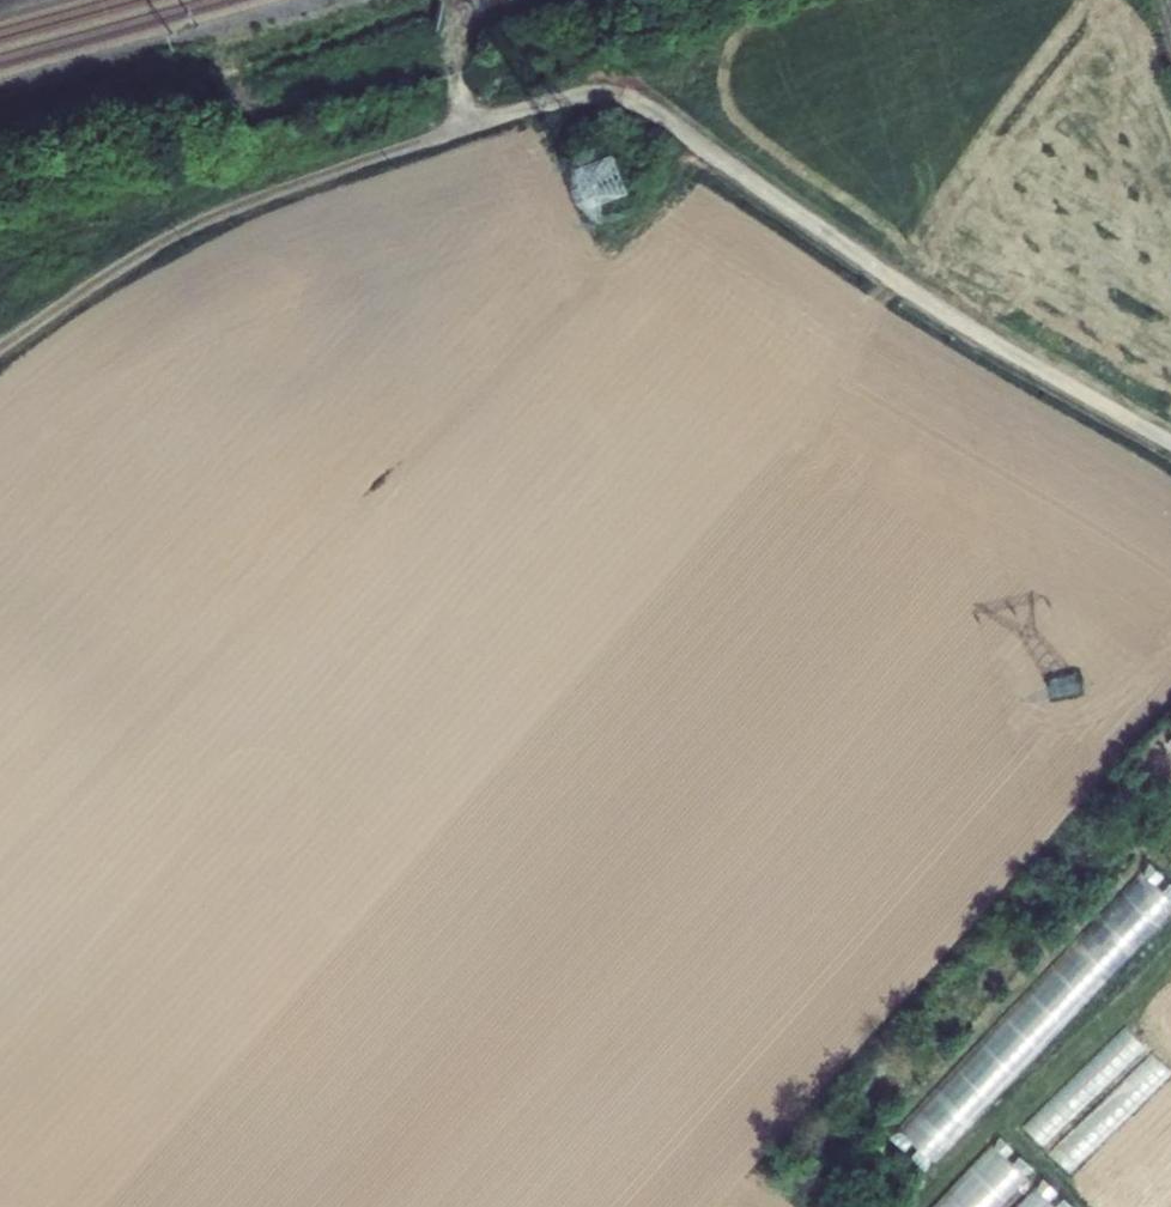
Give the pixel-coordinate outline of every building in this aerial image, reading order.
[(922,1116),(956,1148),(1170,919),(1170,884),(1166,889),(1149,873),(922,1116)]
